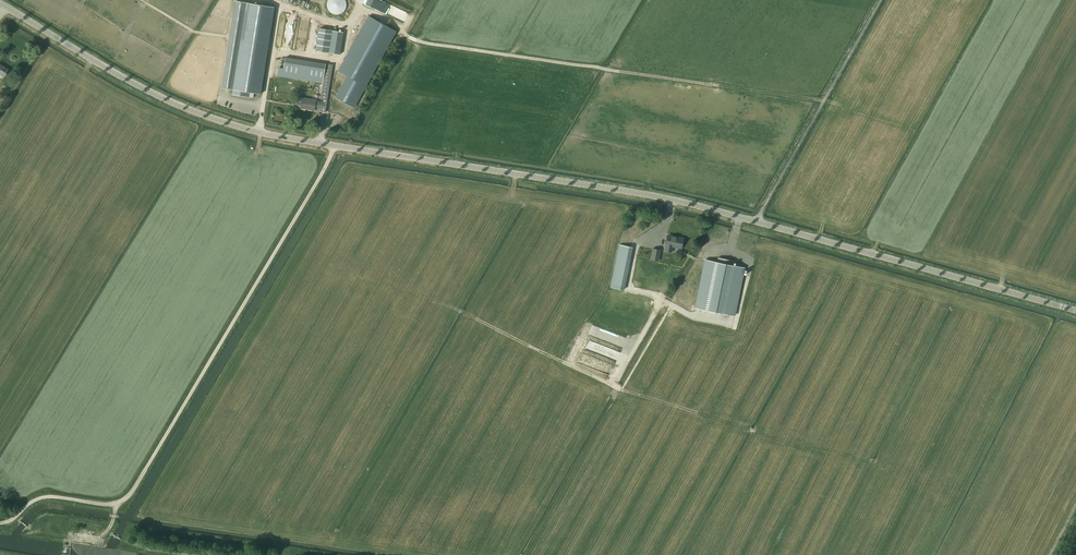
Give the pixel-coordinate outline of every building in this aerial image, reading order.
[(327,5),(327,6),(327,7),(327,8),(327,9),(328,9),(328,10),(329,11),(330,12),(331,12),(331,13),(333,13),(333,14),(334,14),(335,14),(336,14),(337,14),(338,14),(339,14),(340,13),(341,13),(342,12),(343,12),(343,11),(344,10),(345,9),(345,8),(346,7),(346,6),(346,5),(346,4),(346,3),(346,2),(345,1),(345,0),(328,0),(327,0),(327,2),(327,3),(327,4),(327,5)] [(409,12),(381,0),(380,0),(378,5),(385,8),(383,13),(404,22),(407,17),(409,12)] [(236,1),(222,88),(233,89),(232,94),(249,97),(249,92),(261,94),(275,7),(236,1)] [(346,80),(333,102),(351,112),(394,35),(366,20),(336,74),(346,80)] [(329,53),(333,31),(333,30),(319,28),(316,51),(329,53)] [(333,31),(329,53),(341,54),(344,32),(333,31)] [(286,57),(283,77),(323,83),(320,99),(323,100),(323,101),(316,100),(317,100),(303,98),(298,97),(297,104),(302,105),(301,108),(315,110),(315,107),(322,109),(322,112),(325,113),(333,64),(330,64),(327,63),(286,57)] [(4,76),(8,69),(0,64),(0,74),(4,76)] [(667,251),(671,252),(673,246),(681,248),(684,238),(668,235),(666,245),(665,251),(667,251)] [(660,250),(653,248),(651,259),(658,261),(660,250)] [(631,253),(618,250),(611,283),(624,286),(631,253)] [(718,262),(706,260),(696,308),(735,316),(744,267),(733,265),(734,261),(719,258),(718,262)] [(595,343),(588,340),(585,349),(591,352),(595,343)]
